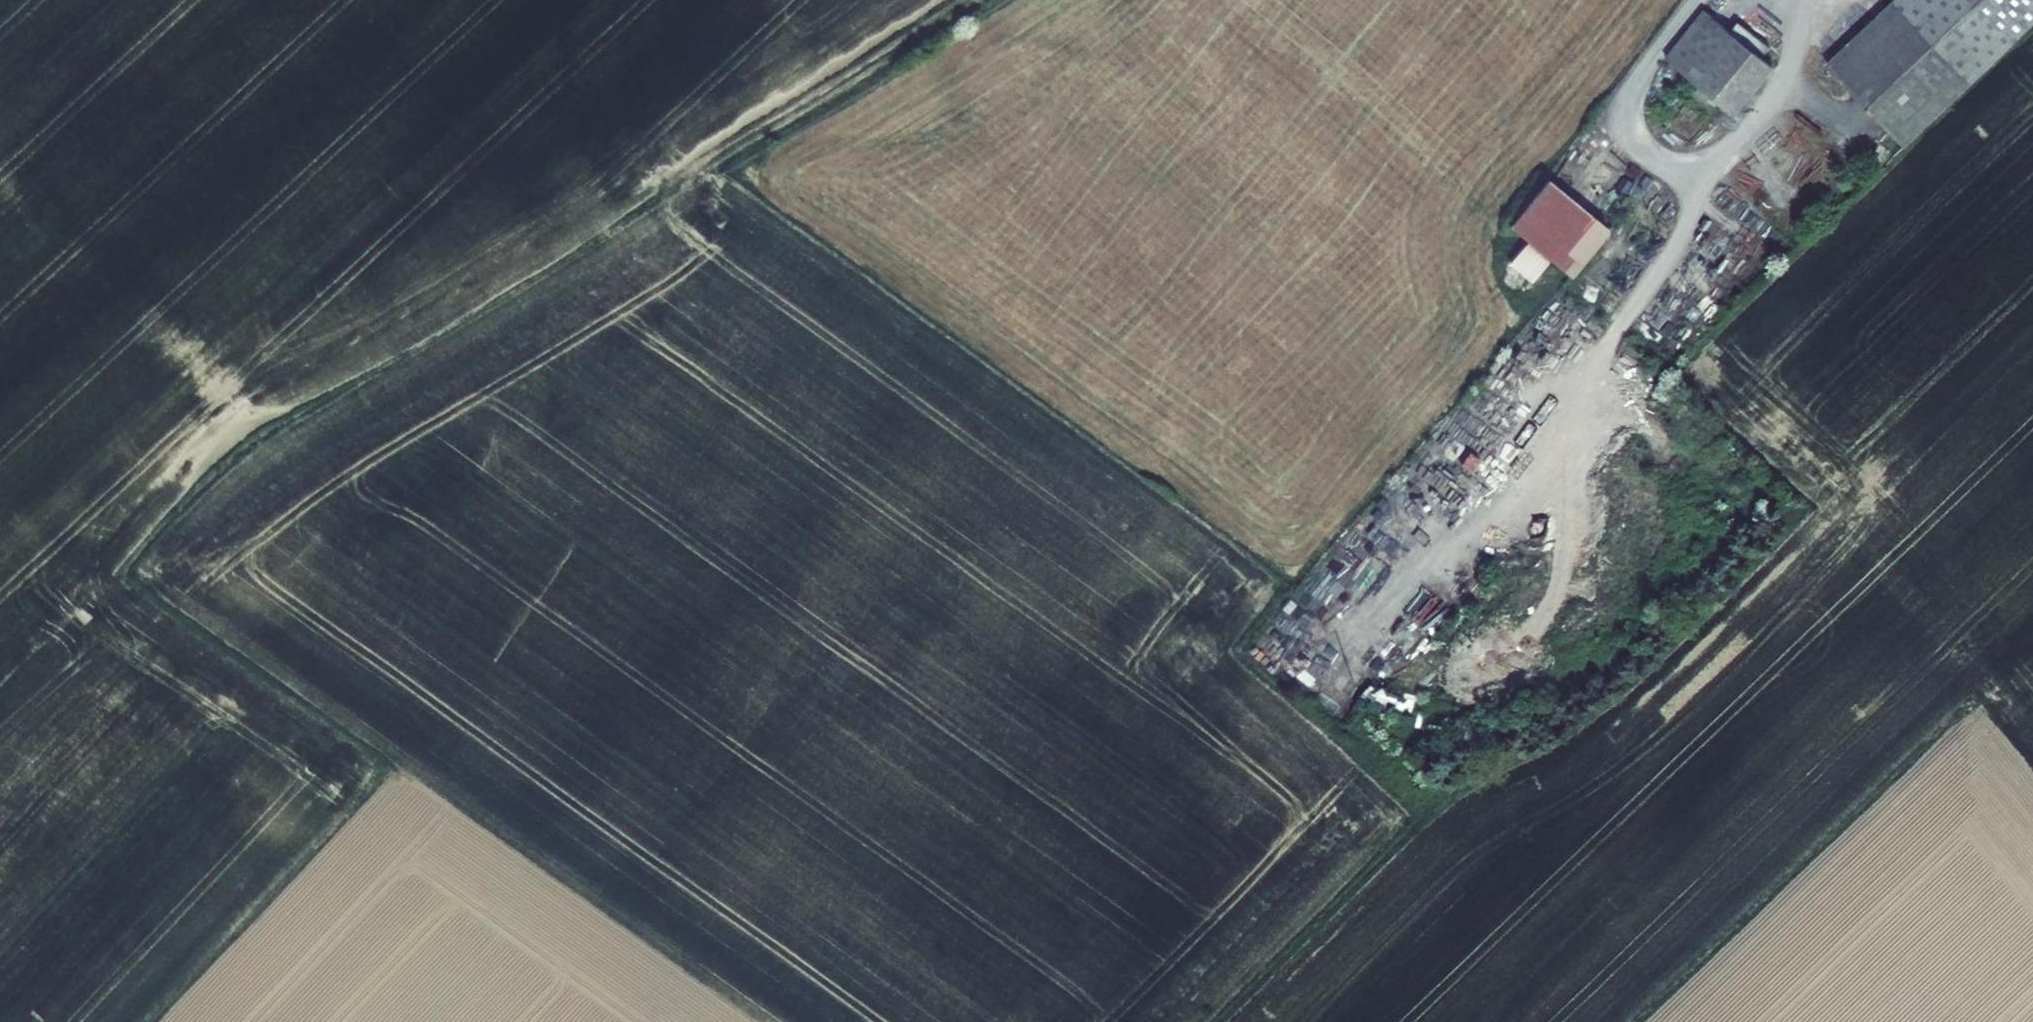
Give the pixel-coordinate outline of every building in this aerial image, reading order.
[(1828,67),(1903,148),(1929,124),(1989,67),(2032,26),(2032,0),(1898,0),(1828,67)] [(1695,46),(1717,23),(1705,12),(1666,59),(1709,94),(1722,81),(1695,46)] [(1773,68),(1717,23),(1695,46),(1722,81),(1709,94),(1735,115),(1773,68)] [(1545,178),(1508,224),(1560,268),(1599,223),(1545,178)] [(1599,223),(1560,268),(1567,274),(1605,227),(1599,223)]
